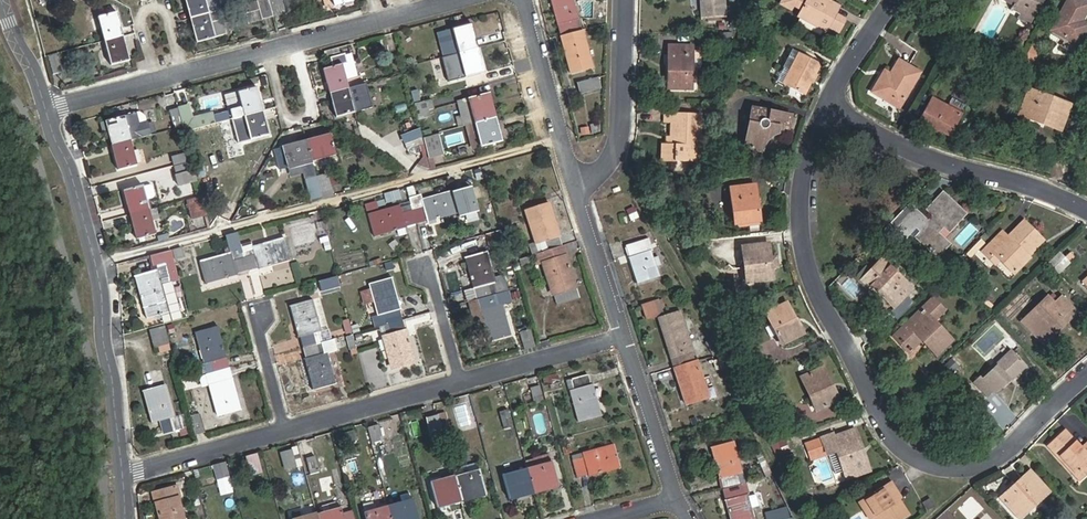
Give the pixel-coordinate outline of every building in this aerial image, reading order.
[(190,18),(209,13),(220,10),(218,0),(185,0),(190,18)] [(269,0),(258,0),(248,3),(251,13),(259,10),(262,19),(273,17),(269,0)] [(273,17),(289,13),(285,0),(269,0),(273,17)] [(294,0),(285,0),(289,13),(297,11),(294,0)] [(326,8),(354,1),(354,0),(323,0),(326,8)] [(562,35),(579,31),(576,19),(579,19),(574,0),(552,0),(559,24),(562,35)] [(726,16),(725,0),(701,0),(702,18),(726,16)] [(833,18),(839,6),(828,0),(782,0),(780,4),(791,10),(793,5),(802,10),(798,17),(808,23),(809,21),(827,31),(828,28),(838,33),(843,23),(833,18)] [(1010,13),(1021,19),(1033,0),(1003,0),(1014,6),(1010,13)] [(1086,28),(1086,24),(1082,21),(1086,11),(1086,2),(1083,0),(1067,0),(1051,30),(1077,45),(1086,28)] [(227,34),(220,10),(209,13),(190,18),(196,43),(227,34)] [(98,17),(104,42),(124,37),(117,12),(98,17)] [(459,53),(478,48),(471,23),(453,28),(459,53)] [(973,34),(966,30),(962,36),(969,40),(973,34)] [(582,42),(579,31),(562,35),(565,46),(564,46),(571,73),(592,67),(585,41),(582,42)] [(139,39),(137,33),(124,37),(104,42),(111,66),(130,60),(129,58),(138,56),(134,40),(139,39)] [(719,41),(733,41),(733,33),(719,33),(719,41)] [(668,89),(693,90),(694,46),(669,45),(668,89)] [(478,48),(459,53),(445,56),(447,66),(462,62),(465,77),(484,72),(478,48)] [(806,95),(821,63),(799,52),(782,84),(806,95)] [(53,75),(62,73),(57,54),(48,56),(53,75)] [(323,69),(330,93),(361,85),(358,76),(353,61),(348,62),(346,55),(345,54),(331,57),(333,66),(323,69)] [(899,60),(887,80),(881,77),(872,92),(899,108),(920,72),(899,60)] [(580,94),(602,88),(599,76),(577,82),(580,94)] [(363,93),(361,85),(330,93),(336,117),(355,112),(351,96),(363,93)] [(225,95),(231,119),(244,116),(263,111),(257,86),(225,95)] [(1019,115),(1061,130),(1071,104),(1029,89),(1019,115)] [(475,123),(497,117),(490,93),(457,101),(464,125),(475,123)] [(920,121),(952,138),(952,139),(968,110),(952,101),(949,107),(932,98),(920,121)] [(432,99),(415,104),(417,113),(434,108),(432,99)] [(190,104),(178,107),(178,108),(183,127),(185,131),(216,123),(213,112),(193,117),(190,104)] [(745,148),(765,151),(768,141),(772,136),(780,134),(789,133),(793,115),(753,107),(745,148)] [(183,127),(178,108),(171,110),(175,129),(183,127)] [(270,134),(263,111),(244,116),(251,140),(270,134)] [(139,125),(147,123),(145,115),(140,112),(136,113),(139,125)] [(150,135),(147,123),(139,125),(136,113),(102,122),(104,131),(108,130),(112,145),(131,140),(150,135)] [(661,160),(698,161),(699,113),(664,113),(664,123),(671,123),(670,136),(666,136),(666,144),(661,143),(661,160)] [(497,117),(475,123),(481,147),(503,141),(497,117)] [(471,150),(481,147),(475,123),(464,125),(471,150)] [(240,140),(249,138),(247,128),(238,130),(240,140)] [(401,132),(403,142),(423,137),(421,128),(401,132)] [(306,139),(312,160),(336,154),(330,133),(306,139)] [(424,137),(429,157),(444,153),(439,134),(424,137)] [(280,172),(313,163),(312,160),(306,139),(282,146),(283,147),(274,149),(280,172)] [(137,164),(131,140),(112,145),(119,169),(137,164)] [(174,165),(192,160),(190,152),(172,156),(174,165)] [(179,185),(198,181),(193,162),(175,167),(177,175),(176,175),(179,185)] [(327,174),(317,177),(322,197),(333,194),(327,174)] [(311,199),(322,197),(317,177),(306,180),(311,199)] [(735,224),(761,221),(756,184),(730,187),(735,224)] [(124,190),(131,214),(149,210),(143,185),(124,190)] [(384,193),(387,202),(402,198),(399,188),(384,193)] [(421,195),(410,198),(411,202),(417,224),(458,212),(453,191),(422,199),(421,195)] [(893,220),(907,234),(916,224),(924,231),(918,237),(937,255),(947,244),(935,233),(944,224),(950,229),(964,213),(943,195),(930,209),(937,216),(928,223),(908,204),(893,220)] [(192,218),(207,215),(202,196),(187,200),(192,218)] [(375,235),(417,224),(411,202),(369,214),(375,235)] [(530,245),(533,254),(534,254),(559,246),(562,245),(549,204),(526,211),(536,243),(530,245)] [(632,220),(640,216),(635,205),(627,209),(632,220)] [(156,234),(149,210),(131,214),(137,239),(156,234)] [(327,220),(317,221),(319,229),(328,228),(327,220)] [(983,251),(988,257),(993,252),(1014,274),(1030,258),(1028,256),(1044,240),(1024,220),(1008,236),(1003,231),(983,251)] [(505,244),(501,230),(486,234),(490,248),(505,244)] [(206,283),(248,271),(241,245),(238,233),(227,237),(231,252),(200,261),(206,283)] [(325,250),(332,248),(328,235),(321,237),(325,250)] [(252,241),(241,245),(248,271),(290,260),(284,238),(254,246),(252,241)] [(659,277),(646,240),(627,246),(639,283),(659,277)] [(774,255),(771,256),(769,243),(743,246),(747,281),(774,277),(772,267),(775,266),(774,255)] [(567,254),(564,245),(562,245),(559,246),(534,254),(538,264),(543,263),(554,296),(577,288),(566,254),(567,254)] [(185,257),(182,247),(173,250),(175,259),(185,257)] [(151,256),(155,270),(137,276),(148,318),(162,314),(180,309),(176,298),(183,297),(180,286),(173,288),(172,282),(179,281),(171,250),(151,256)] [(474,289),(477,299),(508,291),(504,275),(495,277),(487,251),(466,257),(475,288),(474,289)] [(1058,252),(1047,262),(1058,273),(1069,263),(1058,252)] [(520,259),(522,265),(531,263),(529,256),(520,259)] [(893,306),(911,287),(882,259),(866,276),(874,284),(873,286),(893,306)] [(340,287),(337,276),(319,281),(322,292),(340,287)] [(372,329),(380,326),(403,320),(391,278),(370,284),(371,289),(375,302),(378,315),(369,318),(372,329)] [(580,298),(577,288),(554,296),(557,305),(580,298)] [(375,302),(371,289),(361,292),(365,305),(375,302)] [(511,302),(508,291),(477,299),(484,323),(490,341),(510,335),(502,304),(511,302)] [(291,305),(303,348),(332,340),(329,329),(322,331),(313,299),(291,305)] [(484,323),(477,299),(468,302),(475,325),(484,323)] [(665,314),(659,299),(641,305),(646,319),(665,314)] [(1024,324),(1043,344),(1070,319),(1074,324),(1082,316),(1066,300),(1059,307),(1051,299),(1024,324)] [(935,352),(949,339),(932,321),(943,310),(933,300),(896,336),(906,347),(919,334),(935,352)] [(805,334),(801,326),(799,327),(787,302),(766,312),(782,345),(805,334)] [(180,309),(162,314),(165,322),(182,317),(180,309)] [(673,356),(677,367),(693,362),(689,351),(692,350),(680,312),(659,318),(672,357),(673,356)] [(346,333),(352,332),(348,320),(343,321),(346,333)] [(415,362),(403,320),(380,326),(392,369),(415,362)] [(155,347),(169,343),(165,326),(150,330),(155,347)] [(202,375),(228,368),(216,326),(195,332),(204,364),(199,365),(202,375)] [(530,330),(520,333),(525,349),(535,346),(530,330)] [(350,349),(356,348),(353,335),(347,337),(350,349)] [(716,338),(708,340),(711,356),(720,354),(716,338)] [(336,349),(333,339),(332,340),(303,348),(315,390),(336,384),(327,352),(336,349)] [(366,371),(382,367),(376,346),(360,350),(366,371)] [(997,365),(983,379),(980,376),(974,383),(989,399),(1011,379),(1012,380),(1027,366),(1011,350),(996,364),(997,365)] [(951,358),(946,366),(955,372),(960,364),(951,358)] [(697,373),(693,362),(677,367),(680,378),(680,379),(687,402),(708,395),(700,372),(697,373)] [(816,411),(840,400),(824,366),(800,376),(816,411)] [(228,368),(202,375),(199,376),(202,387),(210,385),(219,416),(240,410),(228,368)] [(558,371),(542,376),(545,385),(561,381),(558,371)] [(587,375),(567,380),(579,422),(600,416),(591,384),(590,385),(587,375)] [(535,404),(547,401),(542,384),(531,388),(535,404)] [(713,396),(719,395),(718,384),(711,385),(713,396)] [(167,385),(144,391),(153,422),(165,419),(168,430),(178,427),(175,416),(176,416),(167,385)] [(508,410),(500,412),(504,427),(512,425),(508,410)] [(438,414),(440,423),(447,421),(445,412),(438,414)] [(201,413),(190,416),(195,435),(205,432),(201,413)] [(432,441),(444,438),(443,434),(442,428),(440,423),(438,414),(426,417),(432,441)] [(440,423),(442,428),(443,434),(450,432),(447,421),(440,423)] [(368,427),(372,442),(383,440),(379,424),(368,427)] [(820,437),(826,455),(838,451),(847,479),(870,471),(856,429),(835,436),(833,432),(820,437)] [(1075,476),(1086,465),(1086,443),(1082,447),(1065,430),(1048,446),(1061,461),(1075,476)] [(692,438),(691,431),(683,433),(685,440),(692,438)] [(826,455),(820,437),(805,443),(811,460),(826,455)] [(712,447),(724,488),(740,484),(738,474),(743,472),(735,441),(712,447)] [(614,444),(571,455),(577,477),(621,466),(614,444)] [(285,469),(297,466),(292,449),(280,452),(285,469)] [(325,453),(318,454),(321,470),(328,469),(325,453)] [(315,455),(306,458),(310,471),(319,468),(315,455)] [(263,472),(258,456),(247,459),(252,475),(263,472)] [(231,476),(226,461),(214,465),(217,480),(231,476)] [(552,462),(527,469),(534,492),(558,485),(552,462)] [(510,498),(534,492),(527,469),(503,475),(510,498)] [(479,470),(455,476),(461,500),(486,494),(479,470)] [(1028,511),(1025,506),(1038,494),(1042,499),(1050,491),(1031,470),(1000,497),(1019,518),(1028,511)] [(438,507),(461,500),(455,476),(431,482),(438,507)] [(873,518),(902,518),(910,514),(899,498),(902,497),(892,482),(859,503),(870,518),(871,518),(873,518)] [(740,484),(724,488),(732,518),(755,518),(748,494),(743,495),(740,484)] [(173,487),(153,492),(161,518),(185,518),(179,496),(176,497),(173,487)] [(968,518),(972,518),(983,509),(972,496),(958,508),(968,518)] [(935,506),(931,498),(922,502),(927,510),(935,506)] [(389,506),(392,518),(418,518),(413,499),(389,506)] [(316,513),(318,518),(344,518),(341,506),(316,513)] [(389,506),(365,512),(367,518),(392,518),(389,506)] [(936,518),(955,518),(947,510),(936,518)]
